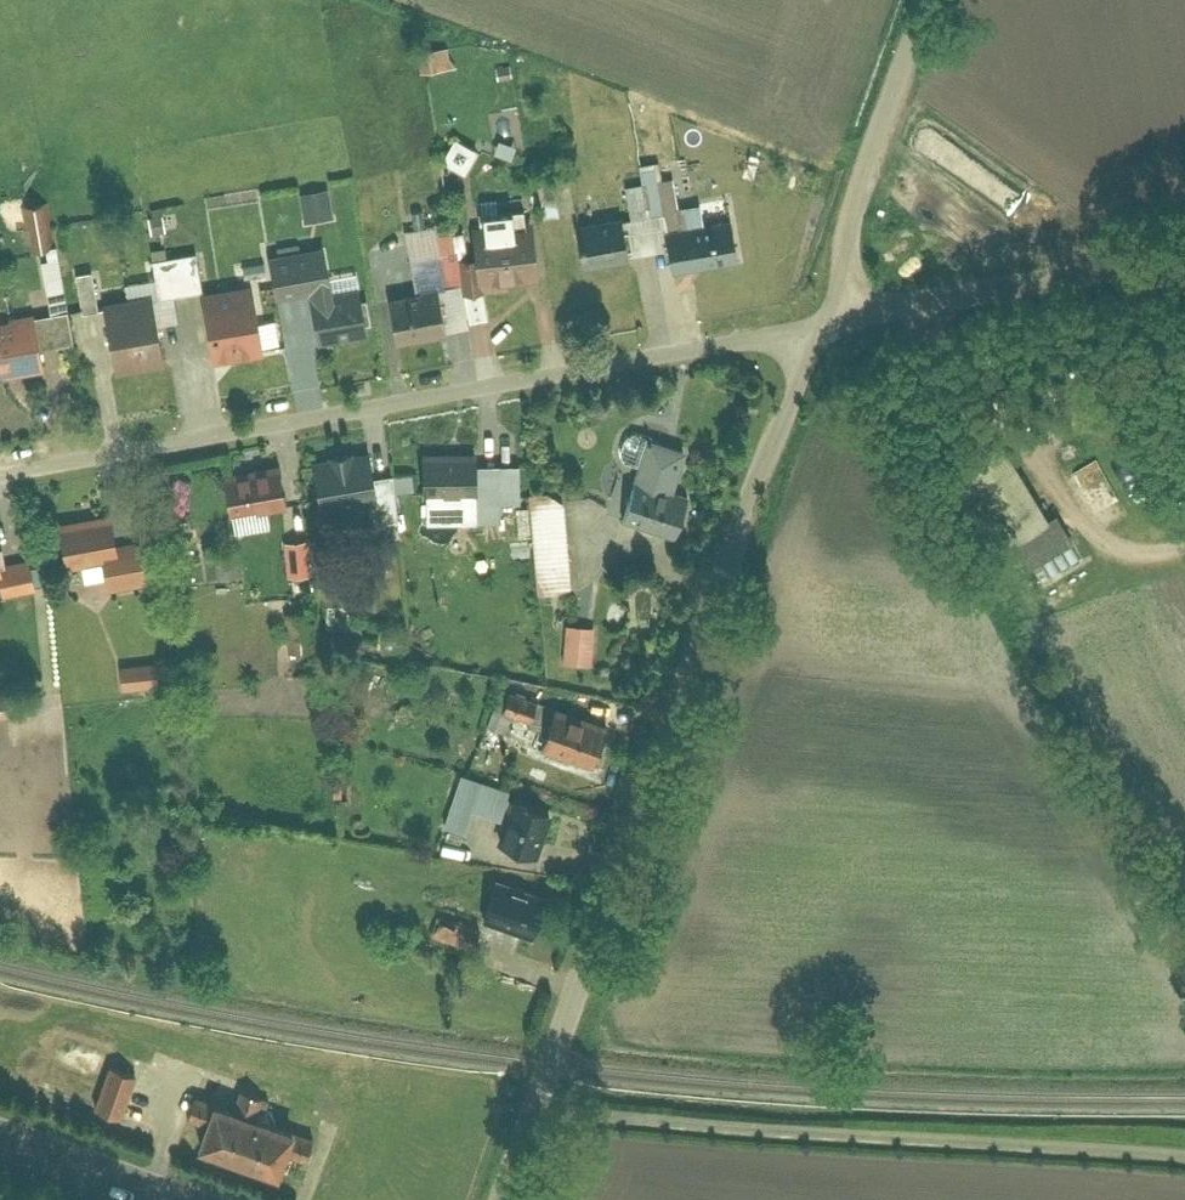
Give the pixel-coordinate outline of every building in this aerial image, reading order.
[(417,52),(420,72),(445,67),(442,47),(417,52)] [(478,145),(457,135),(450,149),(446,159),(467,169),(478,145)] [(667,210),(661,175),(659,157),(640,161),(643,178),(627,181),(631,217),(667,210)] [(667,210),(676,266),(742,255),(735,213),(706,217),(700,181),(683,184),(681,172),(661,175),(667,210)] [(303,192),(307,220),(335,215),(331,187),(303,192)] [(20,203),(29,248),(57,242),(48,198),(20,203)] [(557,198),(545,199),(547,212),(558,211),(557,198)] [(481,249),(484,285),(511,283),(510,277),(545,274),(541,226),(520,228),(518,201),(488,203),(491,233),(480,233),(481,249)] [(465,287),(484,285),(481,249),(456,251),(452,214),(436,215),(447,280),(463,279),(465,287)] [(636,256),(631,217),(578,223),(583,263),(636,256)] [(280,296),(311,291),(320,344),(373,335),(365,291),(338,296),(329,242),(273,252),(280,296)] [(196,251),(153,258),(158,292),(202,286),(196,251)] [(44,255),(53,309),(71,306),(61,252),(44,255)] [(75,270),(83,310),(100,307),(92,267),(75,270)] [(203,289),(215,358),(269,348),(257,280),(203,289)] [(445,285),(390,292),(396,337),(450,330),(445,285)] [(168,361),(158,292),(131,297),(142,364),(168,361)] [(116,368),(142,364),(131,297),(105,301),(116,368)] [(47,367),(39,312),(0,317),(0,373),(47,367)] [(689,502),(675,498),(689,444),(647,430),(624,517),(678,535),(689,502)] [(379,490),(383,516),(398,515),(396,470),(378,471),(374,446),(352,449),(352,444),(335,447),(335,453),(316,456),(321,498),(379,490)] [(1072,548),(1006,446),(969,469),(1035,572),(1072,548)] [(425,450),(427,525),(477,525),(476,449),(425,450)] [(225,467),(232,512),(290,504),(283,459),(225,467)] [(519,467),(477,468),(477,525),(500,525),(499,502),(519,502),(519,467)] [(532,533),(536,595),(572,593),(566,494),(530,496),(531,511),(532,533)] [(104,559),(109,587),(150,580),(142,536),(120,540),(115,509),(64,518),(72,564),(104,559)] [(2,576),(5,592),(38,587),(33,557),(4,561),(0,535),(0,577),(2,576)] [(286,537),(289,571),(311,570),(308,536),(286,537)] [(289,611),(291,650),(316,649),(314,610),(289,611)] [(595,627),(566,625),(562,664),(591,666),(595,627)] [(122,663),(124,689),(160,687),(158,660),(122,663)] [(512,691),(504,713),(553,730),(560,709),(512,691)] [(11,717),(8,693),(0,694),(0,719),(11,717)] [(561,708),(546,751),(596,767),(610,724),(561,708)] [(505,827),(500,844),(542,857),(555,816),(517,804),(520,795),(461,777),(451,810),(505,827)] [(500,875),(486,915),(536,932),(550,892),(500,875)] [(439,908),(433,933),(476,945),(483,921),(439,908)] [(112,1060),(97,1105),(123,1113),(138,1069),(112,1060)] [(238,1099),(198,1086),(189,1111),(211,1118),(202,1145),(282,1172),(290,1147),(308,1153),(314,1135),(298,1129),(301,1119),(261,1105),(266,1090),(243,1083),(238,1099)]
